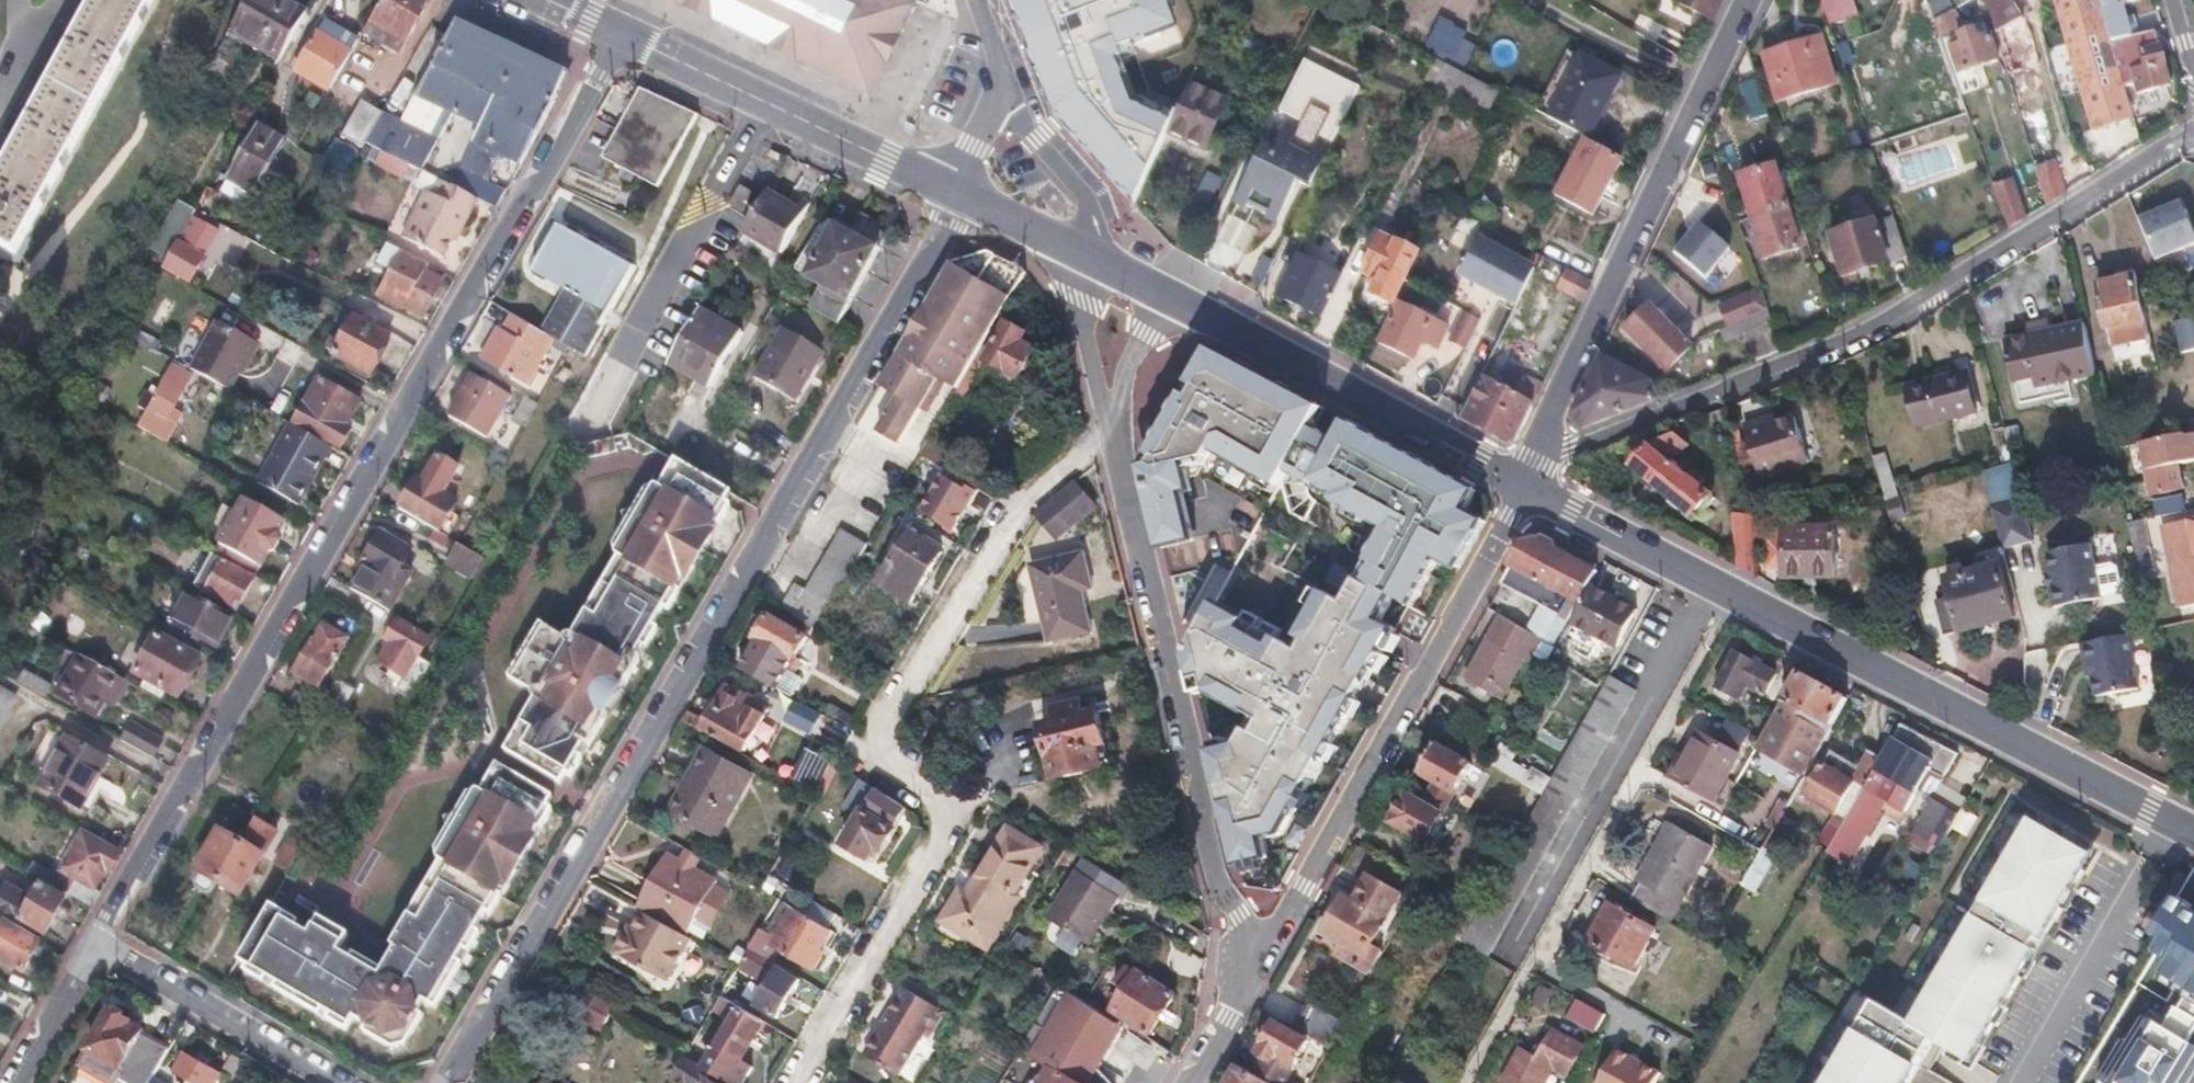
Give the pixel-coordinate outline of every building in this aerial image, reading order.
[(45,83),(91,108),(150,0),(90,0),(45,83)] [(277,0),(247,0),(213,60),(234,72),(251,42),(280,58),(304,15),(277,0)] [(367,21),(403,40),(426,0),(379,0),(367,21)] [(905,0),(671,0),(871,96),(915,5),(905,0)] [(1028,49),(1054,121),(1140,204),(1168,132),(1177,111),(1159,60),(1202,40),(1187,0),(1010,0),(1028,49)] [(1713,20),(1723,0),(1676,0),(1713,20)] [(1829,24),(1859,15),(1854,0),(1821,0),(1829,24)] [(1913,3),(1920,24),(1934,19),(1927,0),(1921,0),(1913,3)] [(1996,30),(2022,13),(2014,0),(1988,0),(1996,30)] [(2094,128),(2118,121),(2135,115),(2125,84),(2112,41),(2100,0),(2057,0),(2094,128)] [(2112,41),(2138,35),(2133,15),(2126,17),(2122,4),(2137,0),(2100,0),(2112,41)] [(1969,12),(1963,2),(1954,8),(1960,18),(1969,12)] [(1954,8),(1934,19),(1940,35),(1962,22),(1960,18),(1954,8)] [(2024,15),(2028,23),(2015,32),(2020,47),(2044,39),(2035,12),(2024,15)] [(2024,15),(2022,13),(1996,30),(2000,41),(2015,32),(2028,23),(2024,15)] [(451,21),(410,93),(474,127),(450,187),(453,189),(492,207),(494,209),(504,190),(484,180),(497,156),(518,166),(538,129),(561,74),(544,66),(451,21)] [(1426,49),(1466,67),(1477,41),(1438,23),(1426,49)] [(321,25),(316,35),(349,53),(354,44),(321,25)] [(1961,41),(1950,45),(1958,73),(1999,59),(1990,32),(1978,35),(1974,26),(1958,32),(1961,41)] [(2161,44),(2159,44),(2155,30),(2138,35),(2112,41),(2125,84),(2136,81),(2139,91),(2171,82),(2161,44)] [(1819,34),(1763,54),(1779,100),(1835,81),(1819,34)] [(349,53),(316,35),(297,71),(328,89),(349,53)] [(1581,56),(1569,50),(1537,111),(1587,137),(1595,122),(1557,102),(1581,56)] [(1619,75),(1581,56),(1557,102),(1595,122),(1619,75)] [(1462,71),(1446,63),(1434,89),(1452,99),(1455,95),(1489,113),(1500,91),(1462,71)] [(709,103),(650,76),(618,132),(604,157),(661,188),(709,103)] [(1758,77),(1741,84),(1751,118),(1769,112),(1758,77)] [(1191,80),(1183,98),(1177,111),(1168,132),(1206,151),(1231,100),(1191,80)] [(45,83),(0,167),(0,259),(17,262),(29,239),(22,235),(91,108),(45,83)] [(374,110),(362,103),(344,137),(356,143),(374,110)] [(378,111),(360,143),(417,171),(433,140),(378,111)] [(2135,115),(2118,121),(2125,145),(2142,139),(2135,115)] [(284,140),(258,126),(230,178),(254,193),(284,140)] [(1272,154),(1261,148),(1234,200),(1277,222),(1297,183),(1310,190),(1330,149),(1286,126),(1272,154)] [(1619,161),(1583,142),(1556,195),(1593,214),(1619,161)] [(772,149),(768,157),(782,163),(785,155),(772,149)] [(2043,164),(2036,166),(2047,203),(2065,192),(2055,160),(2043,164)] [(1773,164),(1740,175),(1752,216),(1786,206),(1773,164)] [(2012,178),(1995,185),(2010,226),(2025,217),(2012,178)] [(752,188),(741,182),(731,201),(742,207),(752,188)] [(798,205),(769,188),(745,230),(782,251),(804,213),(796,208),(798,205)] [(446,203),(439,200),(415,246),(459,268),(492,207),(453,189),(446,203)] [(811,200),(803,195),(798,205),(796,208),(804,213),(811,200)] [(2180,200),(2137,216),(2154,257),(2193,241),(2193,233),(2180,200)] [(192,211),(179,203),(152,252),(165,259),(174,244),(192,211)] [(1786,206),(1752,216),(1764,258),(1798,247),(1786,206)] [(1857,233),(1831,241),(1844,281),(1909,258),(1896,219),(1875,227),(1871,216),(1868,214),(1854,219),(1853,222),(1857,233)] [(852,229),(825,215),(796,267),(823,281),(811,304),(838,320),(887,231),(859,215),(852,229)] [(1729,237),(1700,216),(1673,252),(1703,273),(1729,237)] [(181,248),(200,259),(215,231),(195,221),(181,248)] [(533,268),(565,287),(541,330),(554,338),(570,347),(588,356),(636,264),(560,222),(533,268)] [(1419,251),(1382,233),(1363,272),(1379,279),(1372,293),(1393,303),(1419,251)] [(339,253),(307,236),(292,262),(326,279),(339,253)] [(1534,268),(1478,238),(1459,274),(1516,304),(1534,268)] [(1357,246),(1348,241),(1339,260),(1348,265),(1357,246)] [(181,248),(174,244),(165,259),(160,268),(186,284),(200,259),(181,248)] [(427,267),(401,253),(378,295),(421,319),(440,284),(423,274),(427,267)] [(1343,276),(1300,254),(1280,295),(1323,317),(1343,276)] [(911,319),(918,336),(915,341),(911,347),(893,349),(874,382),(882,387),(873,402),(884,409),(863,444),(884,457),(905,422),(932,375),(941,380),(958,390),(992,332),(1024,277),(1015,268),(1001,262),(995,259),(936,276),(911,319)] [(1592,282),(1565,268),(1556,287),(1583,301),(1592,282)] [(2137,273),(2099,283),(2111,343),(2150,334),(2137,273)] [(1768,307),(1760,282),(1719,298),(1729,324),(1768,307)] [(1041,311),(1022,300),(1001,337),(1002,338),(1032,355),(1048,327),(1036,320),(1041,311)] [(1452,329),(1402,303),(1382,342),(1414,359),(1423,341),(1441,350),(1452,329)] [(1649,304),(1625,328),(1668,370),(1691,346),(1686,341),(1649,304)] [(745,331),(701,305),(669,361),(713,385),(745,331)] [(1772,320),(1768,307),(1729,324),(1721,327),(1725,339),(1745,331),(1772,320)] [(1449,339),(1465,347),(1479,319),(1463,311),(1449,339)] [(505,331),(500,328),(482,361),(527,386),(554,338),(541,330),(514,315),(505,331)] [(2182,350),(2193,347),(2193,316),(2175,319),(2182,350)] [(390,337),(354,317),(332,353),(368,374),(390,337)] [(918,336),(911,319),(893,349),(911,347),(915,341),(918,336)] [(1776,331),(1772,320),(1745,331),(1750,341),(1776,331)] [(2086,321),(2006,339),(2016,385),(2037,381),(2037,386),(2097,373),(2086,321)] [(227,393),(253,344),(214,323),(188,372),(227,393)] [(820,348),(779,324),(751,375),(791,398),(820,348)] [(158,344),(126,327),(121,336),(152,353),(158,344)] [(1781,347),(1776,331),(1750,341),(1756,357),(1781,347)] [(1001,337),(992,332),(958,390),(956,394),(966,399),(1002,338),(1001,337)] [(1313,426),(1315,421),(1246,384),(1253,372),(1209,349),(1179,402),(1142,466),(1167,567),(1201,558),(1189,511),(1198,509),(1188,474),(1204,470),(1213,452),(1279,488),(1289,470),(1313,426)] [(1647,380),(1600,357),(1573,413),(1582,427),(1655,398),(1647,380)] [(1466,410),(1462,417),(1508,442),(1516,441),(1544,382),(1510,364),(1499,385),(1482,376),(1466,410)] [(1964,368),(1908,384),(1919,425),(1976,409),(1964,368)] [(941,380),(932,375),(905,422),(913,427),(941,380)] [(497,392),(472,377),(448,418),(473,433),(497,392)] [(330,385),(319,379),(292,423),(337,450),(350,429),(345,426),(359,403),(355,401),(330,385)] [(882,387),(874,382),(865,397),(873,402),(882,387)] [(175,393),(157,383),(133,427),(147,434),(157,416),(162,418),(175,393)] [(1778,412),(1766,415),(1769,422),(1780,419),(1778,412)] [(1766,415),(1746,422),(1761,473),(1811,459),(1797,414),(1780,419),(1769,422),(1766,415)] [(1337,439),(1313,426),(1289,470),(1391,526),(1361,578),(1396,598),(1412,607),(1439,557),(1459,568),(1485,521),(1465,510),(1476,491),(1347,421),(1337,439)] [(344,455),(285,424),(251,481),(306,511),(323,481),(327,484),(344,455)] [(2142,440),(2153,492),(2184,486),(2178,461),(2193,458),(2193,430),(2182,433),(2181,431),(2142,440)] [(1678,432),(1652,441),(1672,458),(1691,443),(1678,432)] [(952,453),(928,439),(919,455),(943,469),(952,453)] [(1651,447),(1637,463),(1676,495),(1692,475),(1691,474),(1687,470),(1672,458),(1652,441),(1651,447)] [(422,481),(415,477),(404,496),(432,512),(457,469),(436,456),(422,481)] [(500,463),(489,457),(483,467),(494,474),(500,463)] [(674,458),(667,470),(688,482),(687,484),(698,490),(703,489),(724,501),(729,490),(682,463),(674,458)] [(534,643),(538,646),(530,661),(525,658),(513,679),(534,691),(537,698),(512,742),(538,757),(540,756),(549,761),(551,765),(566,774),(571,777),(583,755),(579,753),(584,744),(588,746),(639,657),(634,654),(640,644),(645,647),(657,627),(652,625),(663,606),(667,609),(679,589),(674,587),(680,576),(685,579),(711,533),(706,530),(712,521),(716,523),(728,504),(724,501),(703,489),(698,490),(687,484),(688,482),(667,470),(657,487),(654,485),(647,488),(634,511),(637,519),(627,523),(613,547),(615,555),(618,556),(574,635),(566,637),(544,624),(534,643)] [(1692,475),(1676,495),(1697,513),(1714,493),(1692,475)] [(971,491),(944,477),(926,510),(957,527),(966,510),(962,507),(971,491)] [(327,484),(323,481),(306,511),(310,513),(327,484)] [(1097,507),(1076,482),(1038,514),(1059,539),(1097,507)] [(2182,493),(2154,498),(2158,514),(2186,508),(2182,493)] [(2024,496),(1994,505),(2005,548),(2035,541),(2034,537),(2028,513),(2024,496)] [(284,522),(244,499),(218,544),(259,567),(284,522)] [(634,511),(623,515),(627,523),(637,519),(634,511)] [(1738,531),(1741,540),(1740,565),(1762,576),(1761,515),(1760,511),(1738,512),(1738,531)] [(2164,523),(2181,604),(2193,601),(2193,517),(2164,523)] [(716,523),(712,521),(706,530),(711,533),(716,523)] [(800,587),(788,581),(774,605),(811,627),(817,630),(867,543),(836,525),(800,587)] [(1789,527),(1789,534),(1790,566),(1790,575),(1839,574),(1837,526),(1789,527)] [(360,564),(364,565),(350,590),(385,612),(400,586),(391,582),(410,551),(378,532),(360,564)] [(941,551),(910,534),(885,577),(916,595),(941,551)] [(1789,534),(1768,535),(1769,567),(1790,566),(1789,534)] [(1496,590),(1492,596),(1560,633),(1595,570),(1533,536),(1524,538),(1496,590)] [(2049,552),(2054,573),(2057,585),(2052,586),(2057,608),(2104,597),(2104,594),(2120,590),(2123,585),(2119,566),(2113,562),(2097,566),(2092,542),(2049,552)] [(212,555),(223,561),(253,578),(259,567),(218,544),(212,555)] [(474,557),(456,546),(447,561),(466,572),(474,557)] [(1083,557),(1030,571),(1049,647),(1090,636),(1081,595),(1091,593),(1083,557)] [(1965,560),(1948,564),(1952,577),(1969,572),(1965,560)] [(253,578),(223,561),(205,593),(235,610),(253,578)] [(1952,577),(1952,580),(1965,627),(1966,631),(2020,616),(2006,562),(1969,572),(1952,577)] [(1345,591),(1353,575),(1334,565),(1326,582),(1345,591)] [(2054,573),(2049,574),(2052,586),(2057,585),(2054,573)] [(685,579),(680,576),(674,587),(679,589),(685,579)] [(1396,598),(1361,578),(1348,601),(1326,589),(1294,646),(1214,602),(1188,648),(1199,696),(1212,693),(1259,715),(1244,746),(1218,752),(1244,865),(1271,859),(1266,838),(1284,834),(1397,630),(1383,622),(1396,598)] [(1952,580),(1937,583),(1950,631),(1965,627),(1952,580)] [(1634,608),(1593,587),(1573,623),(1615,645),(1634,608)] [(186,593),(169,624),(215,649),(231,618),(186,593)] [(774,605),(769,614),(806,636),(811,627),(774,605)] [(806,636),(769,614),(739,665),(777,686),(806,636)] [(1544,638),(1504,616),(1468,679),(1501,698),(1525,658),(1531,661),(1544,638)] [(383,641),(387,643),(376,665),(403,680),(396,693),(405,699),(427,660),(418,655),(425,641),(394,622),(383,641)] [(312,641),(310,640),(291,673),(316,687),(345,639),(322,625),(312,641)] [(1575,638),(1566,632),(1553,655),(1563,660),(1575,638)] [(2129,633),(2082,644),(2086,664),(2091,663),(2094,675),(2098,697),(2142,687),(2129,633)] [(196,660),(153,636),(131,674),(175,698),(196,660)] [(538,646),(534,643),(525,658),(530,661),(538,646)] [(645,647),(640,644),(634,654),(639,657),(645,647)] [(1774,673),(1734,653),(1718,686),(1741,697),(1748,683),(1765,692),(1774,673)] [(111,687),(72,664),(54,694),(92,717),(111,687)] [(23,671),(17,682),(44,697),(50,687),(23,671)] [(1817,682),(1797,671),(1760,735),(1758,739),(1795,760),(1796,758),(1812,730),(1824,736),(1846,698),(1822,685),(1817,682)] [(1608,675),(1542,794),(1516,840),(1482,902),(1472,920),(1461,939),(1460,941),(1488,956),(1636,690),(1608,675)] [(351,689),(335,680),(321,703),(338,711),(351,689)] [(688,710),(683,720),(700,730),(702,727),(743,750),(763,714),(750,707),(753,701),(725,685),(705,720),(688,710)] [(0,689),(0,717),(12,696),(0,689)] [(1056,721),(1041,725),(1054,780),(1104,769),(1099,747),(1107,745),(1099,711),(1085,714),(1082,702),(1053,709),(1056,721)] [(131,723),(120,742),(151,760),(162,740),(131,723)] [(1898,725),(1880,757),(1839,828),(1836,832),(1826,849),(1825,851),(1840,860),(1836,867),(1845,872),(1878,814),(1896,824),(1929,767),(1943,775),(1955,753),(1898,725)] [(1824,736),(1812,730),(1796,758),(1808,765),(1824,736)] [(733,765),(690,739),(669,775),(666,773),(650,799),(691,825),(707,800),(711,802),(733,765)] [(512,742),(506,753),(561,783),(566,774),(551,765),(549,761),(540,756),(538,757),(512,742)] [(110,766),(69,743),(41,792),(82,815),(110,766)] [(588,746),(584,744),(579,753),(583,755),(588,746)] [(1435,744),(1420,771),(1437,781),(1431,792),(1449,803),(1471,764),(1435,744)] [(1857,766),(1830,751),(1803,797),(1839,817),(1834,825),(1839,828),(1880,757),(1866,749),(1857,766)] [(1682,758),(1672,780),(1720,806),(1725,797),(1714,792),(1730,759),(1716,752),(1707,770),(1682,758)] [(497,763),(491,775),(510,786),(509,788),(521,794),(526,793),(548,805),(553,795),(497,763)] [(273,986),(271,991),(317,1018),(320,1013),(328,1018),(325,1022),(344,1033),(352,1020),(364,1027),(361,1032),(390,1049),(406,1043),(421,1016),(416,1013),(423,1002),(435,1009),(462,963),(457,960),(463,950),(467,953),(480,931),(476,929),(486,912),(490,915),(502,893),(498,891),(504,880),(508,882),(534,838),(529,835),(536,824),(540,827),(551,807),(548,805),(526,793),(521,794),(509,788),(510,786),(491,775),(482,791),(478,789),(470,794),(458,815),(461,826),(450,829),(437,852),(436,860),(440,862),(392,948),(403,954),(397,965),(386,959),(381,969),(351,952),(348,958),(336,951),(339,946),(346,934),(317,917),(310,929),(306,935),(295,928),(298,922),(281,912),(270,932),(272,933),(265,944),(258,949),(245,970),(242,975),(262,986),(264,981),(273,986)] [(843,804),(861,815),(844,844),(869,859),(875,849),(883,853),(897,829),(895,828),(906,809),(858,778),(843,804)] [(1425,803),(1408,793),(1393,821),(1428,841),(1437,825),(1449,803),(1431,792),(1425,803)] [(1789,798),(1759,852),(1740,885),(1754,893),(1793,823),(1788,820),(1798,803),(1789,798)] [(1957,814),(1929,798),(1910,832),(1938,847),(1957,814)] [(253,820),(232,807),(193,872),(197,875),(191,886),(193,890),(201,894),(208,893),(213,884),(215,885),(253,820)] [(458,815),(448,819),(450,829),(461,826),(458,815)] [(2078,855),(2017,819),(1896,1018),(1920,1032),(1957,1055),(2078,855)] [(274,832),(253,820),(215,885),(237,897),(274,832)] [(1709,848),(1666,823),(1632,882),(1676,907),(1709,848)] [(540,827),(536,824),(529,835),(534,838),(540,827)] [(1447,830),(1437,825),(1428,841),(1438,846),(1447,830)] [(1836,832),(1825,825),(1815,843),(1826,849),(1836,832)] [(970,897),(961,892),(943,922),(971,940),(986,949),(1015,901),(1008,896),(1037,849),(1005,829),(973,880),(978,883),(970,897)] [(112,851),(80,834),(50,886),(65,894),(89,908),(94,911),(102,895),(91,889),(102,870),(109,869),(115,858),(112,851)] [(301,847),(288,839),(274,864),(287,871),(301,847)] [(700,855),(683,845),(676,856),(694,866),(700,855)] [(676,856),(666,851),(635,906),(641,909),(687,934),(697,916),(714,885),(717,879),(694,866),(676,856)] [(1395,866),(1384,885),(1411,900),(1422,881),(1395,866)] [(1122,900),(1081,873),(1051,922),(1088,944),(1099,926),(1105,929),(1122,900)] [(508,882),(504,880),(498,891),(502,893),(508,882)] [(0,889),(0,920),(2,921),(14,928),(17,923),(41,936),(65,894),(50,886),(41,881),(29,902),(2,886),(0,889)] [(2165,1065),(2193,1011),(2193,895),(2174,884),(2147,936),(2185,956),(2156,1009),(2136,998),(2115,1038),(2165,1065)] [(729,893),(714,885),(697,916),(711,924),(729,893)] [(1337,908),(1323,933),(1341,944),(1335,953),(1369,973),(1407,907),(1396,901),(1387,917),(1353,898),(1345,912),(1337,908)] [(1657,927),(1610,899),(1589,936),(1636,963),(1657,927)] [(281,912),(268,905),(234,964),(245,970),(258,949),(265,944),(272,933),(270,932),(281,912)] [(626,934),(619,930),(605,955),(658,986),(687,934),(641,909),(633,923),(626,934)] [(778,937),(761,928),(750,946),(764,955),(771,960),(778,948),(813,968),(823,952),(821,950),(831,932),(794,909),(778,937)] [(633,923),(625,919),(619,930),(626,934),(633,923)] [(2,921),(0,925),(0,963),(19,974),(38,942),(14,928),(2,921)] [(310,929),(298,922),(295,928),(306,935),(310,929)] [(1105,929),(1099,926),(1088,944),(1093,947),(1105,929)] [(339,946),(336,951),(348,958),(351,952),(339,946)] [(467,953),(463,950),(457,960),(462,963),(467,953)] [(764,955),(754,973),(771,983),(757,1005),(776,1017),(798,980),(779,969),(781,966),(771,960),(764,955)] [(1174,993),(1137,971),(1113,1011),(1150,1033),(1174,993)] [(264,981),(262,986),(271,991),(273,986),(264,981)] [(1048,1070),(1040,1082),(1111,1082),(1097,1070),(1121,1028),(1058,985),(1018,1051),(1048,1070)] [(620,998),(601,987),(583,1018),(603,1029),(620,998)] [(883,1023),(888,1026),(868,1060),(899,1079),(939,1012),(902,990),(883,1023)] [(721,995),(713,1007),(733,1019),(740,1007),(721,995)] [(1858,997),(1808,1082),(1891,1082),(1920,1032),(1896,1018),(1858,997)] [(1603,1014),(1578,1000),(1568,1016),(1594,1031),(1603,1014)] [(1341,1023),(1307,1004),(1293,1028),(1327,1047),(1341,1023)] [(733,1019),(704,1068),(711,1073),(728,1082),(741,1082),(751,1067),(738,1059),(761,1020),(740,1007),(733,1019)] [(111,1010),(75,1073),(92,1082),(149,1082),(153,1077),(168,1050),(140,1034),(143,1030),(129,1022),(130,1020),(111,1010)] [(328,1018),(320,1013),(317,1018),(325,1022),(328,1018)] [(1275,1021),(1257,1053),(1262,1056),(1254,1072),(1274,1082),(1284,1082),(1309,1039),(1275,1021)] [(888,1026),(883,1023),(862,1057),(868,1060),(888,1026)] [(1519,1045),(1502,1077),(1513,1082),(1540,1082),(1551,1064),(1565,1072),(1582,1042),(1552,1026),(1541,1046),(1535,1043),(1530,1051),(1519,1045)] [(1614,1044),(1590,1082),(1652,1082),(1659,1071),(1614,1044)] [(172,1071),(193,1082),(215,1082),(220,1074),(183,1052),(172,1071)] [(684,1082),(717,1082),(708,1078),(711,1073),(704,1068),(684,1056),(672,1076),(684,1082)] [(1229,1082),(1274,1082),(1254,1072),(1240,1064),(1229,1082)]
